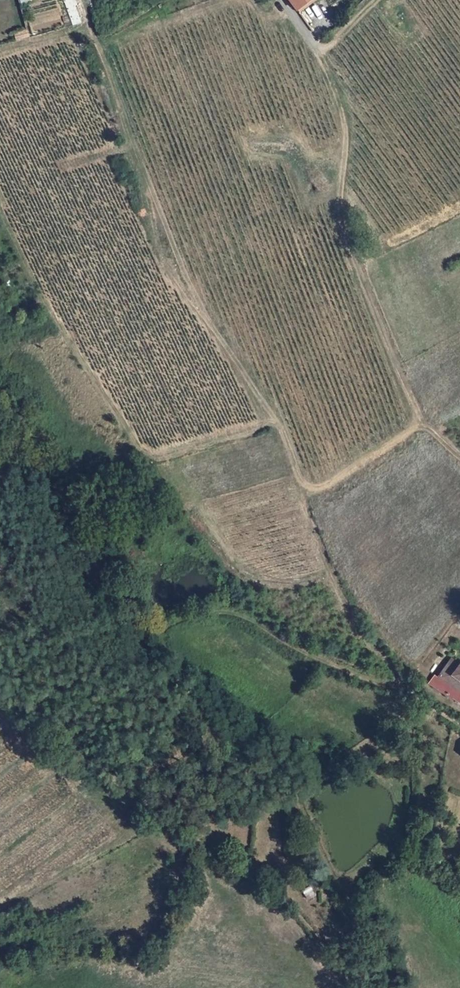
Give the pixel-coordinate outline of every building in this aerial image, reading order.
[(301,0),(291,0),(300,14),(305,11),(300,0),(301,0)] [(32,315),(39,314),(37,307),(30,309),(32,315)] [(427,674),(422,681),(440,694),(442,691),(447,694),(450,690),(452,691),(459,684),(459,665),(459,666),(445,657),(431,676),(427,674)]
